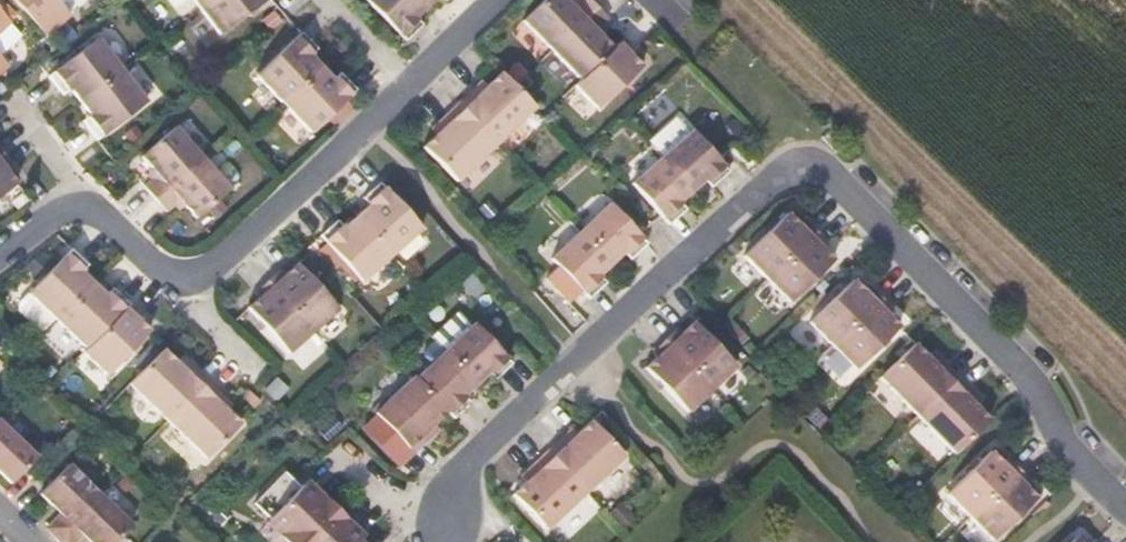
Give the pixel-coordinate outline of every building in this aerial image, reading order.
[(47,38),(70,16),(55,0),(12,0),(47,38)] [(262,0),(198,0),(223,31),(262,0)] [(411,39),(416,34),(427,23),(419,15),(434,0),(373,0),(411,39)] [(576,6),(571,0),(551,0),(530,19),(584,79),(579,84),(601,108),(644,66),(623,43),(617,49),(604,30),(614,21),(593,0),(583,0),(576,6)] [(315,127),(359,87),(343,72),(337,79),(312,54),(318,48),(304,34),(264,73),(315,127)] [(71,89),(88,112),(82,117),(96,135),(142,97),(97,42),(51,76),(65,95),(71,89)] [(465,178),(539,107),(541,105),(507,70),(505,72),(494,83),(488,76),(438,124),(445,130),(431,144),(465,178)] [(278,118),(299,141),(310,132),(289,108),(278,118)] [(193,213),(224,185),(174,126),(142,156),(155,176),(146,185),(168,208),(180,199),(193,213)] [(676,221),(691,209),(686,199),(712,176),(719,184),(734,171),(696,131),(640,183),(676,221)] [(12,183),(4,168),(9,162),(0,151),(0,193),(12,183)] [(348,230),(340,221),(324,237),(364,281),(421,229),(380,185),(365,199),(372,207),(348,230)] [(607,275),(632,250),(638,256),(654,241),(619,202),(560,257),(564,262),(552,273),(575,298),(588,287),(596,296),(612,281),(607,275)] [(808,217),(803,222),(793,211),(749,255),(793,300),(837,258),(826,246),(830,241),(808,217)] [(135,316),(140,312),(111,286),(104,292),(79,268),(83,262),(69,246),(31,289),(108,364),(145,327),(135,316)] [(257,292),(262,297),(252,306),(292,349),(338,308),(297,264),(285,275),(280,270),(257,292)] [(818,323),(861,367),(902,329),(892,315),(896,312),(873,287),(867,293),(858,284),(818,323)] [(434,333),(445,345),(470,322),(459,310),(434,333)] [(499,379),(514,364),(473,321),(378,411),(418,453),(444,428),(439,422),(452,410),(459,418),(475,402),(467,394),(491,371),(499,379)] [(657,352),(662,358),(649,371),(688,412),(736,367),(696,324),(685,335),(680,329),(657,352)] [(933,353),(927,359),(914,346),(880,379),(953,456),(989,422),(973,406),(978,402),(933,353)] [(207,454),(238,421),(224,407),(229,402),(183,353),(177,359),(164,347),(134,378),(207,454)] [(0,418),(0,472),(11,483),(38,456),(0,418)] [(171,422),(162,430),(195,466),(205,457),(171,422)] [(520,497),(551,530),(627,458),(595,424),(583,435),(576,428),(528,475),(534,482),(520,497)] [(999,537),(1041,499),(1028,486),(1032,482),(1011,459),(1006,464),(996,453),(952,493),(999,537)] [(91,541),(115,541),(132,525),(70,464),(41,493),(61,513),(46,528),(61,541),(76,541),(83,535),(91,541)] [(313,476),(274,517),(299,541),(373,541),(366,535),(372,530),(313,476)]
